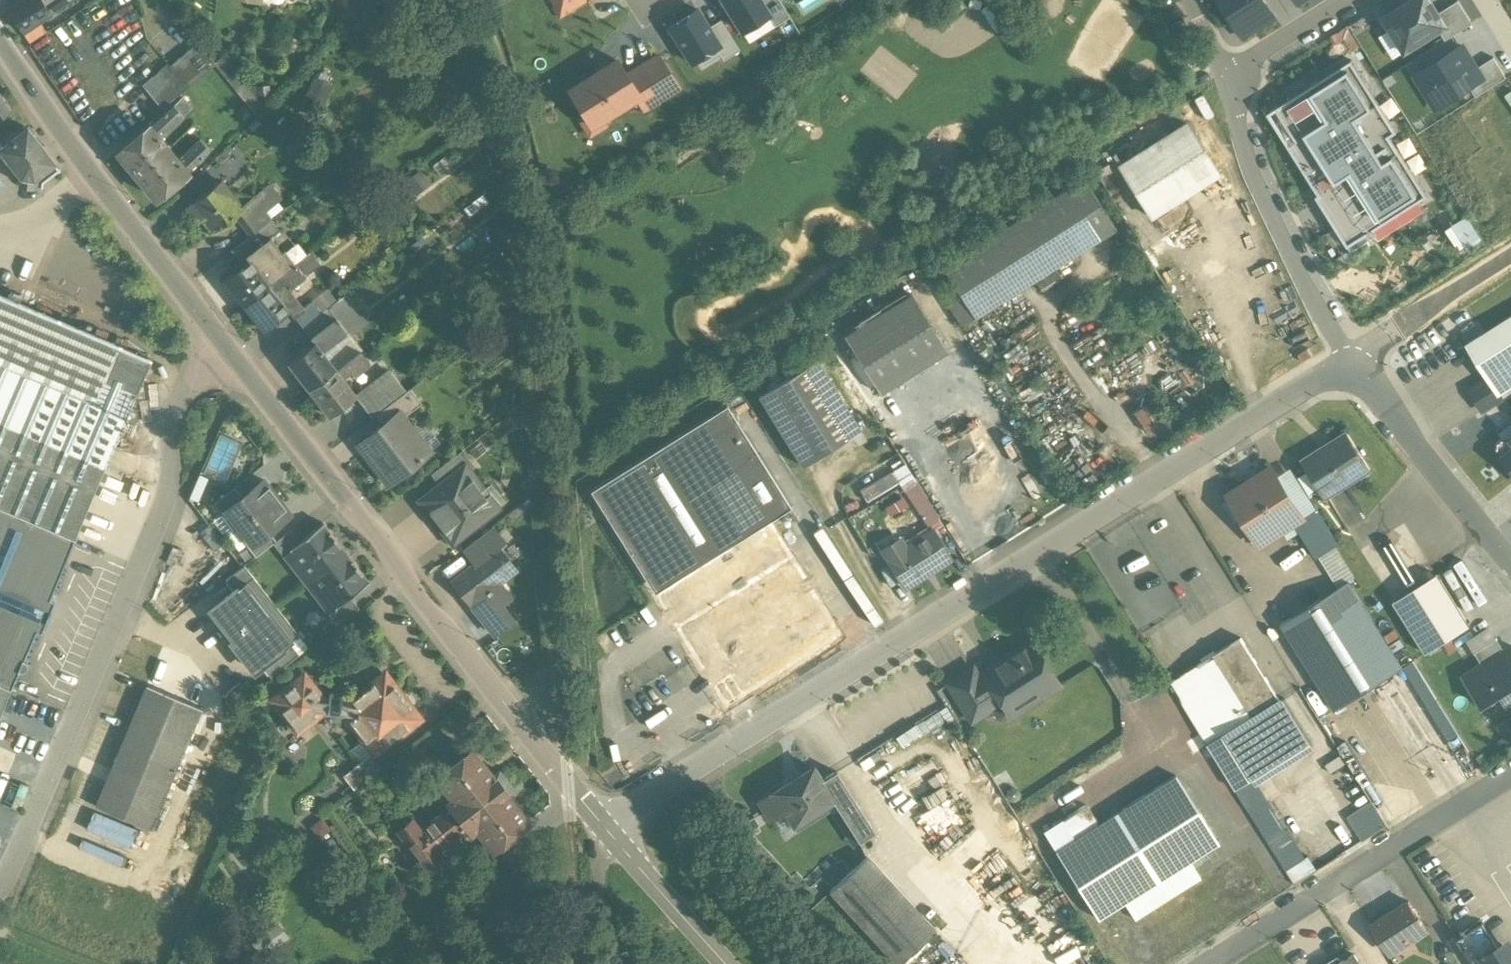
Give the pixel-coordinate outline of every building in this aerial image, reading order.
[(8,9),(23,32),(51,14),(44,3),(42,0),(21,0),(8,9)] [(44,3),(51,14),(71,0),(49,0),(44,3)] [(588,0),(548,0),(559,18),(588,0)] [(745,33),(772,16),(774,15),(764,0),(725,0),(745,33)] [(774,15),(772,16),(777,25),(791,16),(781,0),(764,0),(774,15)] [(1243,37),(1276,17),(1265,0),(1221,0),(1243,37)] [(1448,25),(1440,13),(1432,0),(1413,0),(1385,18),(1406,52),(1439,31),(1448,25)] [(1445,41),(1473,23),(1459,1),(1440,13),(1448,25),(1439,31),(1445,41)] [(698,6),(664,27),(688,66),(716,49),(721,46),(710,26),(698,6)] [(721,19),(710,26),(721,46),(716,49),(723,61),(739,51),(721,19)] [(199,44),(170,68),(175,74),(187,88),(215,64),(199,44)] [(1469,88),(1484,79),(1477,69),(1463,46),(1428,68),(1437,82),(1424,89),(1437,109),(1469,88)] [(639,97),(637,98),(644,109),(678,88),(658,56),(626,76),(639,97)] [(1476,98),(1507,78),(1495,58),(1477,69),(1484,79),(1469,88),(1476,98)] [(616,61),(570,90),(593,126),(637,98),(639,97),(626,76),(616,61)] [(1349,246),(1428,196),(1383,127),(1390,122),(1351,61),(1277,108),(1301,146),(1292,151),(1332,214),(1329,216),(1349,246)] [(167,65),(142,85),(150,95),(175,74),(170,68),(167,65)] [(175,74),(150,95),(162,109),(187,88),(175,74)] [(303,100),(319,108),(331,85),(316,77),(303,100)] [(9,111),(0,97),(0,117),(9,111)] [(183,98),(150,126),(159,137),(192,109),(183,98)] [(1186,123),(1118,166),(1150,217),(1218,174),(1186,123)] [(148,125),(118,150),(138,174),(169,149),(159,137),(150,126),(148,125)] [(0,148),(22,176),(20,183),(41,187),(42,181),(58,168),(27,127),(0,148)] [(202,138),(177,159),(186,169),(211,148),(202,138)] [(0,148),(0,157),(20,183),(22,176),(0,148)] [(169,149),(138,174),(157,197),(188,172),(186,169),(177,159),(169,149)] [(42,181),(41,187),(61,171),(58,168),(42,181)] [(1084,178),(942,267),(955,288),(974,318),(1116,229),(1084,178)] [(220,181),(194,202),(203,213),(201,215),(212,230),(232,214),(240,207),(220,181)] [(259,193),(246,203),(253,211),(266,201),(259,193)] [(232,214),(249,235),(263,224),(253,211),(246,203),(240,207),(232,214)] [(1446,226),(1459,251),(1482,239),(1469,215),(1446,226)] [(249,235),(238,244),(245,253),(278,228),(270,218),(263,224),(249,235)] [(278,228),(245,253),(249,259),(269,284),(295,264),(283,248),(280,250),(270,237),(279,230),(278,228)] [(310,252),(295,264),(304,275),(319,264),(310,252)] [(249,259),(223,279),(243,304),(269,284),(249,259)] [(295,264),(269,284),(275,291),(283,284),(287,288),(288,287),(304,275),(295,264)] [(0,294),(0,422),(104,466),(149,358),(16,301),(22,287),(12,283),(6,297),(0,294)] [(269,284),(243,304),(263,330),(288,310),(289,310),(275,291),(269,284)] [(287,288),(283,284),(275,291),(289,310),(288,310),(293,316),(304,307),(288,287),(287,288)] [(974,318),(955,288),(941,296),(960,326),(974,318)] [(912,294),(844,336),(880,394),(948,351),(912,294)] [(345,296),(328,309),(335,318),(336,319),(353,306),(345,296)] [(304,307),(293,316),(303,328),(321,314),(311,302),(304,307)] [(353,306),(336,319),(347,333),(364,321),(353,306)] [(321,314),(303,328),(310,338),(335,318),(328,309),(321,314)] [(335,318),(310,338),(314,343),(315,342),(323,352),(347,333),(336,319),(335,318)] [(1469,345),(1490,378),(1499,392),(1510,384),(1510,318),(1469,345)] [(314,343),(288,363),(309,390),(336,370),(323,352),(315,342),(314,343)] [(360,351),(336,370),(342,377),(351,370),(354,374),(368,362),(360,351)] [(860,430),(816,360),(816,359),(758,395),(802,467),(860,430)] [(342,377),(336,370),(309,390),(329,416),(356,396),(344,380),(342,377)] [(344,380),(354,374),(351,370),(342,377),(344,380)] [(380,382),(394,401),(406,392),(392,373),(380,382)] [(1499,392),(1490,378),(1471,390),(1484,411),(1503,399),(1499,392)] [(394,401),(375,415),(383,425),(399,412),(403,418),(421,404),(409,389),(406,392),(394,401)] [(1148,441),(1170,431),(1156,399),(1134,408),(1148,441)] [(726,406),(590,491),(654,593),(769,522),(790,508),(726,406)] [(383,425),(357,445),(388,485),(398,477),(405,478),(413,472),(414,465),(430,453),(403,418),(399,412),(383,425)] [(0,422),(0,507),(73,538),(104,466),(0,422)] [(1348,434),(1303,462),(1325,497),(1370,469),(1348,434)] [(225,483),(242,444),(220,435),(203,474),(225,483)] [(1509,440),(1503,440),(1498,443),(1498,450),(1510,466),(1510,439),(1509,440)] [(462,449),(430,474),(440,486),(458,472),(462,478),(476,467),(462,449)] [(1273,467),(1234,492),(1265,541),(1304,517),(1273,467)] [(440,486),(420,501),(452,542),(475,524),(480,525),(487,520),(486,515),(489,513),(462,478),(458,472),(440,486)] [(207,479),(200,475),(190,498),(198,501),(207,479)] [(242,497),(226,509),(227,510),(239,526),(277,497),(264,480),(242,497)] [(234,487),(213,503),(222,514),(227,510),(226,509),(242,497),(234,487)] [(277,497),(239,526),(251,542),(252,543),(268,531),(290,514),(277,497)] [(11,690),(19,672),(25,671),(28,665),(27,663),(24,660),(30,645),(34,643),(35,640),(33,636),(29,635),(35,622),(39,624),(47,605),(43,603),(49,589),(53,591),(56,590),(58,587),(56,584),(62,568),(73,538),(0,507),(0,685),(11,690)] [(1321,537),(1309,518),(1296,526),(1316,559),(1339,544),(1331,531),(1321,537)] [(791,557),(769,522),(654,593),(676,629),(791,557)] [(303,537),(290,548),(291,550),(283,557),(305,584),(346,552),(322,523),(303,537)] [(276,541),(273,543),(283,557),(291,550),(290,548),(303,537),(295,526),(276,541)] [(492,527),(463,549),(474,564),(475,565),(498,546),(500,548),(505,544),(492,527)] [(932,530),(905,547),(900,539),(881,550),(905,587),(950,559),(932,530)] [(268,531),(252,543),(251,542),(247,546),(255,557),(273,543),(276,541),(268,531)] [(809,545),(791,557),(822,606),(841,595),(809,545)] [(498,546),(475,565),(474,564),(453,581),(495,635),(513,622),(489,592),(517,570),(500,548),(498,546)] [(346,552),(305,584),(326,611),(334,605),(336,607),(350,597),(369,582),(346,552)] [(822,606),(791,557),(676,629),(726,708),(841,636),(822,606)] [(244,566),(225,580),(234,592),(253,577),(244,566)] [(1470,626),(1437,574),(1393,601),(1426,654),(1470,626)] [(308,647),(253,577),(234,592),(209,611),(255,670),(261,665),(290,643),(299,655),(308,647)] [(1403,669),(1349,581),(1282,623),(1336,710),(1403,669)] [(350,597),(336,607),(334,605),(326,611),(336,625),(359,608),(350,597)] [(1280,700),(1241,637),(1198,664),(1225,706),(1237,726),(1280,700)] [(1475,653),(1484,666),(1506,652),(1497,639),(1475,653)] [(1032,641),(978,675),(973,668),(948,683),(971,721),(1001,702),(1006,710),(1035,691),(1040,698),(1060,686),(1032,641)] [(290,643),(261,665),(270,677),(299,655),(290,643)] [(1506,652),(1484,666),(1464,678),(1482,707),(1500,696),(1507,707),(1510,704),(1510,648),(1506,652)] [(406,706),(382,675),(345,704),(342,707),(351,718),(349,720),(354,727),(374,752),(406,727),(405,725),(417,716),(409,706),(406,706)] [(322,700),(303,676),(272,699),(296,729),(320,710),(325,711),(323,721),(330,730),(338,723),(339,719),(349,731),(354,727),(349,720),(351,718),(342,707),(345,704),(339,703),(340,696),(335,690),(329,694),(328,701),(322,700)] [(0,685),(0,717),(11,690),(0,685)] [(146,686),(95,808),(150,831),(201,709),(146,686)] [(1237,726),(1224,734),(1252,779),(1311,742),(1283,698),(1280,700),(1237,726)] [(1225,706),(1195,725),(1207,745),(1208,744),(1224,734),(1237,726),(1225,706)] [(1252,779),(1224,734),(1208,744),(1236,789),(1252,779)] [(492,776),(471,748),(435,776),(453,798),(447,802),(451,808),(441,816),(448,825),(506,780),(499,771),(492,776)] [(368,755),(342,776),(353,790),(379,770),(368,755)] [(1331,774),(1347,763),(1341,755),(1325,765),(1331,774)] [(812,767),(798,776),(800,778),(789,785),(787,783),(759,801),(771,819),(787,809),(795,823),(832,800),(833,799),(821,780),(812,767)] [(836,771),(821,780),(833,799),(832,800),(839,811),(855,801),(836,771)] [(1074,839),(1055,851),(1097,919),(1218,843),(1175,775),(1098,824),(1074,839)] [(1236,789),(1251,814),(1270,802),(1252,779),(1236,789)] [(506,780),(448,825),(456,835),(466,827),(470,833),(476,829),(492,850),(529,822),(507,794),(514,790),(506,780)] [(715,793),(705,802),(712,810),(723,801),(715,793)] [(421,831),(397,801),(378,816),(402,846),(407,842),(414,852),(428,841),(421,831)] [(855,801),(839,811),(858,842),(874,832),(855,801)] [(1251,814),(1257,823),(1276,811),(1270,802),(1251,814)] [(1373,804),(1350,818),(1364,840),(1386,825),(1373,804)] [(1088,807),(1063,822),(1074,839),(1098,824),(1088,807)] [(1257,823),(1264,833),(1282,821),(1276,811),(1257,823)] [(441,816),(421,831),(428,841),(448,825),(441,816)] [(1062,821),(1043,832),(1055,851),(1074,839),(1063,822),(1062,821)] [(1264,833),(1270,842),(1288,830),(1282,821),(1264,833)] [(448,825),(428,841),(435,851),(456,835),(448,825)] [(1270,842),(1276,852),(1294,840),(1288,830),(1270,842)] [(1276,852),(1282,861),(1300,849),(1294,840),(1276,852)] [(435,851),(428,841),(414,852),(429,871),(430,872),(444,862),(435,851)] [(1282,861),(1288,870),(1306,859),(1300,849),(1282,861)] [(866,856),(830,890),(898,963),(935,930),(866,856)] [(1306,859),(1288,870),(1295,882),(1315,869),(1308,858),(1306,859)] [(444,862),(430,872),(439,883),(452,873),(444,862)] [(429,871),(424,875),(433,887),(439,883),(430,872),(429,871)] [(1409,902),(1371,925),(1388,952),(1406,941),(1406,942),(1408,940),(1410,942),(1427,931),(1409,902)] [(1457,939),(1473,963),(1483,958),(1482,956),(1498,946),(1483,922),(1457,939)] [(1509,939),(1498,946),(1482,956),(1483,958),(1487,963),(1510,963),(1510,943),(1509,939)] [(1353,954),(1338,963),(1360,963),(1353,954)]
